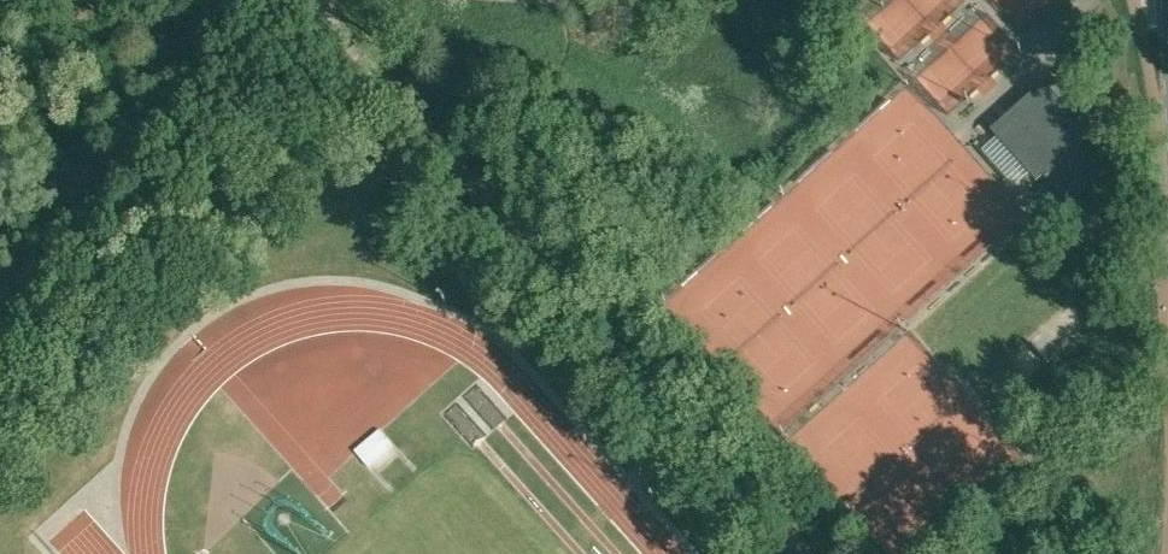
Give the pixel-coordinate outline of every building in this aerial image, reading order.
[(1037,164),(1070,201),(1104,171),(1078,143),(1090,132),(1044,81),(1027,97),(1033,104),(1019,111),(1012,120),(1008,132),(1011,144),(1017,154),(1027,161),(1037,164)] [(607,237),(593,236),(591,259),(605,260),(607,237)]
